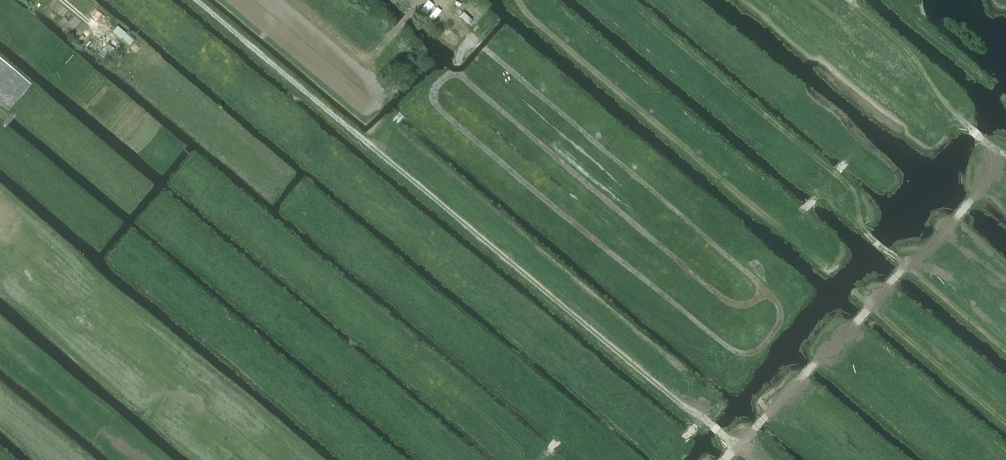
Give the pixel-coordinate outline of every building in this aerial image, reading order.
[(108,44),(98,54),(108,63),(113,57),(110,55),(115,50),(108,44)]
